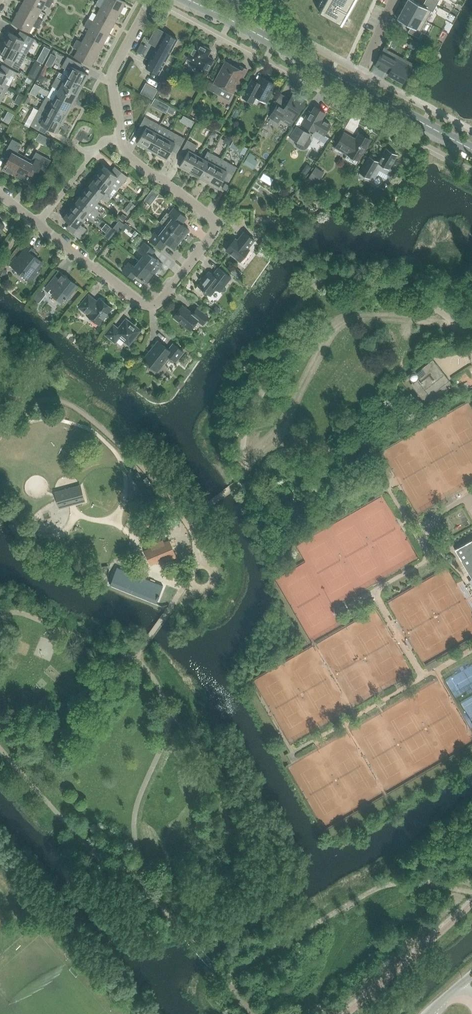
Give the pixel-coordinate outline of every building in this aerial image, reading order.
[(24,3),(41,12),(45,5),(50,8),(52,5),(44,0),(26,0),(24,3)] [(98,2),(120,14),(126,3),(121,0),(105,0),(105,1),(104,0),(99,0),(98,2)] [(319,12),(340,24),(353,0),(326,0),(319,12)] [(403,8),(426,21),(432,11),(433,12),(436,5),(427,0),(426,0),(423,5),(413,0),(408,0),(403,8)] [(101,9),(98,15),(114,24),(120,14),(98,2),(96,6),(101,9)] [(24,3),(18,14),(41,26),(43,22),(37,19),(41,12),(24,3)] [(403,8),(397,19),(411,26),(408,32),(419,38),(422,32),(421,31),(426,21),(403,8)] [(41,26),(18,14),(12,25),(29,34),(33,27),(39,30),(41,26)] [(89,19),(87,23),(109,35),(114,24),(98,15),(94,22),(89,19)] [(90,30),(86,37),(103,46),(109,35),(87,23),(85,27),(90,30)] [(178,40),(155,28),(146,44),(157,50),(146,69),(159,75),(178,40)] [(403,42),(406,36),(398,32),(395,38),(403,42)] [(8,33),(3,43),(27,56),(35,40),(21,33),(18,38),(8,33)] [(77,40),(75,44),(98,56),(103,46),(86,37),(83,43),(77,40)] [(415,40),(412,46),(417,49),(421,44),(415,40)] [(3,43),(0,48),(0,54),(7,58),(4,63),(19,71),(27,56),(3,43)] [(196,43),(188,60),(199,65),(196,70),(206,75),(214,61),(208,58),(211,51),(196,43)] [(98,56),(75,44),(73,48),(78,51),(75,58),(92,67),(98,56)] [(383,51),(375,65),(389,73),(388,74),(403,82),(412,66),(383,51)] [(69,72),(67,77),(84,86),(89,77),(79,71),(82,66),(68,58),(62,68),(69,72)] [(239,87),(248,71),(241,67),(239,69),(226,62),(214,84),(208,81),(205,88),(229,101),(232,94),(234,94),(238,87),(239,87)] [(9,89),(17,74),(3,66),(0,71),(0,84),(9,89)] [(31,68),(28,75),(35,79),(38,72),(31,68)] [(57,78),(55,83),(79,96),(84,86),(67,77),(64,82),(57,78)] [(277,86),(261,78),(256,87),(250,84),(243,98),(253,103),(256,97),(268,103),(277,86)] [(59,91),(57,96),(74,105),(79,96),(55,83),(52,87),(59,91)] [(0,84),(0,104),(1,104),(9,89),(0,84)] [(35,84),(30,93),(35,96),(40,87),(35,84)] [(152,90),(148,97),(152,100),(156,93),(152,90)] [(161,92),(158,97),(163,100),(166,94),(161,92)] [(277,104),(269,117),(278,123),(281,118),(291,125),(306,101),(293,93),(288,99),(283,107),(277,104)] [(47,98),(44,102),(69,115),(74,105),(57,96),(54,101),(47,98)] [(155,98),(151,105),(157,107),(160,101),(155,98)] [(39,111),(40,111),(64,124),(69,115),(44,102),(39,111)] [(322,119),(326,113),(326,112),(315,106),(304,126),(314,132),(315,131),(325,136),(331,124),(322,119)] [(64,124),(40,111),(31,127),(45,134),(48,129),(58,134),(64,124)] [(195,121),(183,115),(180,121),(191,127),(195,121)] [(137,145),(147,150),(160,126),(145,118),(137,132),(143,135),(137,145)] [(147,150),(157,155),(170,132),(160,126),(147,150)] [(297,126),(291,137),(298,142),(304,145),(309,135),(310,134),(297,126)] [(170,132),(157,155),(167,161),(172,151),(178,154),(185,140),(170,132)] [(343,134),(335,147),(337,148),(335,150),(341,153),(342,151),(360,161),(372,141),(359,133),(359,134),(356,139),(355,140),(343,134)] [(4,171),(15,177),(25,157),(19,153),(23,146),(13,141),(5,155),(10,158),(4,171)] [(180,168),(190,174),(199,157),(194,154),(198,147),(188,142),(180,155),(185,158),(180,168)] [(241,144),(238,150),(244,153),(247,147),(241,144)] [(363,162),(357,171),(371,180),(376,170),(379,172),(380,170),(388,175),(392,169),(390,168),(397,155),(386,148),(378,162),(367,156),(363,162)] [(25,157),(15,177),(26,183),(33,170),(38,173),(39,172),(44,174),(51,161),(46,159),(37,153),(32,161),(25,157)] [(190,174),(200,179),(213,155),(208,153),(204,159),(199,157),(190,174)] [(250,153),(244,163),(253,168),(258,161),(253,157),(254,155),(250,153)] [(200,179),(209,184),(222,160),(213,155),(200,179)] [(222,160),(209,184),(219,190),(224,180),(229,182),(237,169),(222,160)] [(103,166),(96,175),(118,192),(121,187),(128,178),(115,168),(112,173),(103,166)] [(316,167),(308,179),(315,183),(323,172),(316,167)] [(96,175),(90,183),(111,200),(114,196),(118,192),(96,175)] [(90,183),(83,192),(98,204),(102,199),(108,204),(111,200),(90,183)] [(83,192),(76,201),(97,217),(101,213),(98,211),(102,207),(98,204),(83,192)] [(148,196),(144,200),(150,205),(153,200),(148,196)] [(76,201),(70,209),(85,221),(88,216),(95,221),(97,217),(76,201)] [(124,210),(129,214),(133,208),(128,204),(124,210)] [(85,221),(70,209),(63,218),(71,224),(67,229),(80,239),(87,230),(81,226),(85,221)] [(174,219),(167,228),(182,240),(190,231),(182,225),(187,219),(175,209),(170,216),(174,219)] [(119,220),(113,228),(116,231),(118,232),(124,224),(119,220)] [(116,231),(113,228),(111,227),(104,235),(109,239),(116,231)] [(182,240),(167,228),(160,237),(156,234),(151,240),(163,250),(168,244),(175,249),(182,240)] [(236,240),(227,251),(241,263),(250,251),(249,249),(255,242),(245,233),(238,242),(236,240)] [(144,257),(140,262),(155,274),(162,265),(152,257),(156,252),(146,244),(139,252),(144,257)] [(13,263),(33,278),(44,264),(32,255),(36,251),(29,246),(19,258),(18,257),(13,263)] [(155,274),(140,262),(136,268),(130,263),(123,272),(133,280),(137,275),(148,284),(155,274)] [(237,266),(232,272),(237,276),(242,270),(237,266)] [(219,269),(213,276),(210,273),(198,287),(211,297),(217,290),(220,293),(232,279),(219,269)] [(55,294),(55,297),(61,302),(64,301),(65,299),(66,301),(77,287),(60,273),(49,287),(56,293),(55,294)] [(40,290),(34,298),(38,301),(44,293),(40,290)] [(79,308),(88,315),(88,316),(100,326),(113,309),(100,299),(98,303),(89,296),(79,308)] [(198,309),(193,314),(183,306),(174,318),(191,331),(198,322),(204,326),(210,318),(198,309)] [(141,332),(127,320),(119,330),(114,326),(106,335),(116,344),(120,339),(130,346),(141,332)] [(174,345),(169,351),(159,343),(144,361),(157,371),(162,364),(164,365),(170,357),(177,363),(184,353),(174,345)] [(415,382),(413,384),(426,400),(451,380),(435,359),(423,368),(424,369),(419,373),(416,370),(409,376),(415,382)] [(136,474),(132,476),(142,490),(147,486),(138,472),(136,474)] [(80,486),(56,493),(58,500),(60,507),(69,504),(74,503),(84,500),(80,486)] [(455,549),(463,563),(467,571),(468,571),(471,569),(471,539),(455,549)] [(144,549),(150,564),(161,560),(162,562),(175,556),(169,540),(144,549)] [(119,571),(114,586),(156,603),(163,586),(143,577),(142,580),(119,571)]
